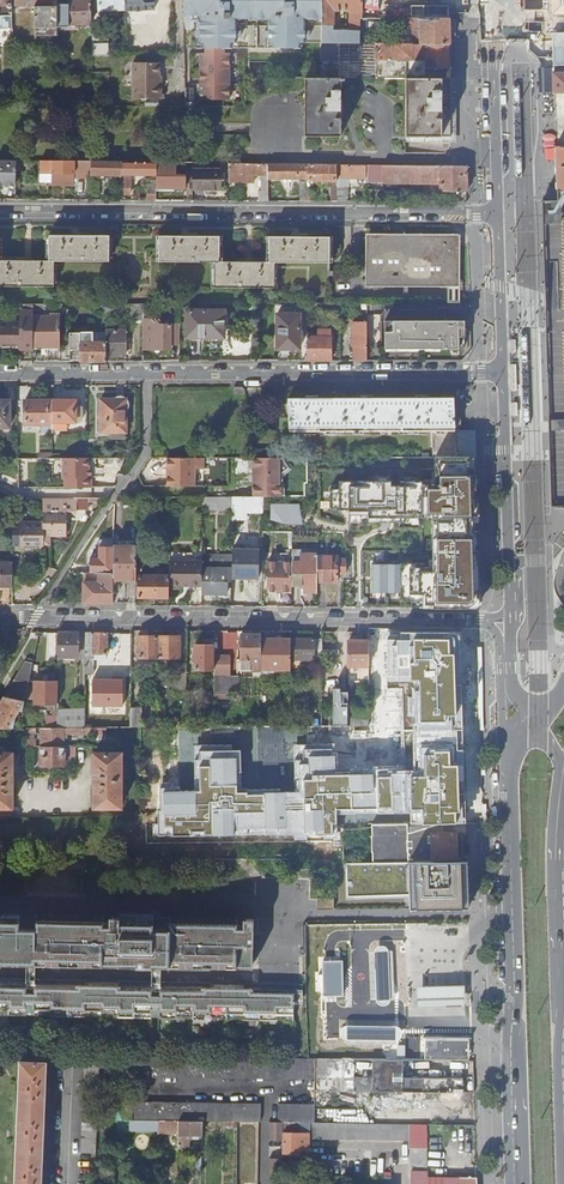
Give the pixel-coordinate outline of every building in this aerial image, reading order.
[(13,30),(12,22),(12,15),(11,5),(11,0),(0,0),(0,30),(13,30)] [(57,0),(34,0),(34,6),(34,36),(57,35),(57,28),(57,5),(57,0)] [(91,0),(70,0),(70,8),(69,8),(69,5),(57,5),(57,28),(69,28),(69,24),(92,23),(91,0)] [(125,0),(98,0),(99,11),(125,10),(125,0)] [(125,10),(133,9),(133,10),(141,10),(141,9),(154,8),(154,0),(125,0),(125,10)] [(184,15),(200,15),(200,31),(196,31),(196,38),(200,38),(200,43),(204,43),(204,48),(225,48),(300,48),(300,43),(322,43),(322,0),(184,0),(184,15)] [(361,18),(362,0),(322,0),(322,43),(358,43),(359,18),(361,18)] [(420,44),(449,44),(449,19),(420,19),(420,33),(413,33),(413,40),(420,40),(420,44)] [(92,27),(93,50),(102,50),(101,27),(92,27)] [(553,47),(563,47),(563,30),(553,30),(553,47)] [(358,43),(322,43),(322,60),(367,60),(367,43),(358,43)] [(405,78),(450,78),(449,44),(420,44),(367,43),(367,60),(375,60),(375,78),(405,78)] [(200,53),(200,99),(229,99),(229,53),(225,53),(204,53),(200,53)] [(553,59),(553,67),(563,68),(563,59),(553,59)] [(375,60),(367,60),(367,67),(357,67),(357,78),(375,78),(375,60)] [(161,97),(161,76),(159,76),(159,65),(159,62),(132,63),(133,98),(161,97)] [(553,67),(553,68),(554,93),(563,93),(563,68),(553,67)] [(554,93),(553,68),(543,68),(544,93),(554,93)] [(344,81),(344,78),(321,78),(308,78),(308,97),(304,97),(304,118),(308,118),(308,137),(340,137),(340,81),(344,81)] [(450,137),(450,78),(405,78),(406,138),(450,137)] [(555,148),(557,190),(563,190),(563,148),(555,148)] [(0,160),(0,184),(8,184),(8,182),(16,182),(16,160),(0,160)] [(54,161),(41,160),(40,182),(52,183),(52,184),(75,185),(75,178),(90,178),(90,175),(91,161),(54,161)] [(122,161),(91,161),(90,175),(121,176),(121,174),(122,161)] [(121,176),(121,194),(131,194),(131,175),(157,175),(157,162),(123,161),(123,174),(121,174),(121,176)] [(157,175),(157,180),(156,188),(185,188),(185,182),(190,182),(190,173),(178,172),(176,174),(176,176),(168,176),(168,170),(172,170),(173,166),(179,166),(179,167),(183,167),(183,162),(157,162),(157,175)] [(268,163),(228,163),(228,183),(254,183),(254,174),(261,174),(261,191),(259,191),(259,201),(268,201),(268,178),(268,163)] [(307,178),(307,164),(268,163),(268,178),(307,178)] [(322,181),(322,164),(307,164),(307,178),(307,180),(322,181)] [(337,165),(337,164),(322,164),(322,181),(331,181),(331,200),(338,201),(337,165)] [(366,165),(337,165),(338,201),(349,201),(348,185),(341,185),(341,177),(349,177),(358,178),(366,178),(366,165)] [(383,182),(383,165),(367,165),(367,182),(383,182)] [(467,192),(466,166),(383,165),(383,182),(440,183),(441,191),(467,192)] [(193,170),(192,188),(222,188),(222,170),(193,170)] [(147,199),(156,199),(156,188),(157,180),(148,180),(147,199)] [(557,190),(556,201),(542,201),(543,224),(544,277),(545,301),(546,332),(549,422),(552,506),(563,506),(563,190),(557,190)] [(54,286),(54,261),(109,261),(109,235),(50,235),(50,261),(0,261),(0,286),(54,286)] [(219,236),(159,235),(159,261),(214,261),(214,287),(274,288),(274,262),(329,262),(329,237),(269,236),(269,262),(219,262),(219,236)] [(450,238),(367,237),(367,285),(457,286),(457,245),(450,245),(450,238)] [(143,319),(143,303),(132,304),(132,321),(143,321),(143,319)] [(117,314),(117,304),(107,304),(107,306),(106,311),(106,314),(117,314)] [(0,322),(0,349),(9,349),(9,347),(33,347),(33,317),(33,311),(22,311),(21,322),(0,322)] [(229,311),(187,311),(187,337),(229,337),(229,311)] [(300,314),(277,314),(277,349),(299,349),(300,314)] [(33,317),(33,347),(60,346),(60,317),(51,317),(33,317)] [(179,345),(180,324),(160,324),(155,319),(147,319),(143,319),(143,321),(142,350),(163,349),(171,350),(171,345),(179,345)] [(459,321),(385,322),(385,349),(459,349),(459,321)] [(353,361),(367,361),(367,332),(367,322),(352,322),(352,341),(352,345),(354,345),(353,361)] [(93,342),(93,333),(93,328),(80,328),(80,333),(70,333),(70,353),(80,353),(80,360),(105,361),(105,355),(106,342),(93,342)] [(106,342),(105,355),(125,355),(125,351),(128,351),(128,342),(125,342),(125,338),(125,330),(106,330),(106,332),(106,342)] [(311,333),(307,333),(306,361),(331,361),(331,331),(317,330),(317,337),(311,337),(311,333)] [(93,333),(93,342),(106,342),(106,332),(93,333)] [(475,457),(475,431),(459,431),(458,421),(454,421),(454,409),(458,409),(458,397),(288,398),(289,445),(410,445),(410,448),(432,448),(432,457),(475,457)] [(52,421),(52,400),(24,400),(24,424),(52,425),(52,421)] [(75,400),(52,400),(52,421),(75,421),(75,406),(75,400)] [(100,432),(110,432),(125,432),(125,400),(100,400),(100,432)] [(0,403),(0,430),(9,430),(9,403),(0,403)] [(281,493),(280,456),(254,457),(254,494),(281,493)] [(88,458),(87,458),(63,458),(63,478),(65,478),(65,484),(91,484),(91,476),(88,476),(88,468),(88,458)] [(204,458),(166,458),(167,469),(170,469),(170,475),(167,475),(167,485),(195,486),(195,469),(204,469),(204,458)] [(249,519),(249,512),(265,512),(266,495),(234,494),(234,519),(249,519)] [(62,509),(61,498),(43,498),(43,521),(20,521),(20,522),(13,522),(13,528),(12,545),(20,545),(20,547),(44,547),(44,544),(44,541),(50,541),(50,535),(67,535),(67,509),(62,509)] [(272,521),(302,522),(303,502),(273,501),(272,521)] [(477,606),(474,503),(380,506),(383,609),(477,606)] [(136,541),(114,541),(113,573),(113,579),(136,579),(136,568),(136,560),(136,541)] [(110,547),(101,545),(94,569),(102,571),(110,547)] [(259,551),(232,551),(231,568),(231,588),(240,588),(241,577),(258,577),(259,551)] [(201,552),(169,552),(169,576),(169,585),(190,585),(201,585),(201,568),(201,552)] [(317,556),(317,553),(292,552),(291,572),(291,585),(300,585),(300,588),(304,588),(304,592),(317,592),(317,582),(317,556)] [(317,556),(317,582),(338,582),(338,572),(345,572),(346,558),(338,558),(338,556),(317,556)] [(12,587),(12,562),(0,562),(0,586),(12,587)] [(231,568),(201,568),(201,585),(201,590),(201,594),(226,595),(226,588),(231,588),(231,568)] [(84,582),(84,602),(113,603),(113,579),(113,573),(90,572),(90,576),(95,576),(95,582),(84,582)] [(291,572),(277,572),(277,577),(276,592),(291,592),(291,585),(291,572)] [(169,585),(169,576),(139,575),(139,596),(169,597),(169,585)] [(266,592),(276,592),(277,577),(267,576),(266,592)] [(78,657),(78,632),(58,632),(58,656),(78,657)] [(130,708),(131,673),(115,673),(115,706),(114,706),(114,707),(102,707),(100,705),(100,674),(96,674),(96,664),(93,664),(93,659),(93,654),(106,654),(106,651),(106,646),(106,633),(86,632),(85,710),(85,727),(106,727),(119,727),(130,727),(130,708)] [(373,863),(466,861),(459,632),(368,632),(373,863)] [(260,664),(260,634),(241,634),(240,671),(260,671),(260,664)] [(159,657),(159,636),(138,636),(138,657),(159,657)] [(180,636),(159,636),(159,657),(180,657),(180,636)] [(290,660),(290,638),(269,638),(269,646),(267,646),(266,652),(269,652),(269,659),(290,660)] [(322,656),(322,639),(305,639),(290,638),(290,660),(290,668),(296,668),(296,660),(313,660),(313,656),(322,656)] [(369,667),(369,646),(369,641),(349,640),(348,666),(369,667)] [(214,655),(214,645),(195,645),(195,669),(214,669),(214,655)] [(229,655),(214,655),(214,669),(214,675),(229,676),(229,655)] [(12,728),(17,709),(23,710),(34,658),(27,657),(0,703),(0,728),(12,728)] [(186,682),(186,663),(176,663),(176,682),(186,682)] [(260,671),(260,680),(270,679),(270,664),(260,664),(260,671)] [(229,676),(214,675),(213,697),(221,697),(221,692),(237,692),(237,676),(229,676)] [(34,703),(58,704),(58,681),(34,681),(34,703)] [(141,708),(130,708),(130,727),(141,727),(141,708)] [(12,728),(19,727),(23,710),(17,709),(12,728)] [(85,727),(85,710),(58,710),(57,727),(85,727)] [(106,734),(106,727),(85,727),(57,727),(42,727),(42,745),(64,745),(64,736),(64,734),(67,734),(106,734)] [(0,745),(0,807),(12,807),(12,783),(15,783),(14,776),(12,776),(12,753),(8,753),(8,745),(0,745)] [(64,766),(64,745),(42,745),(42,766),(64,766)] [(240,746),(194,747),(194,788),(160,788),(159,836),(337,835),(337,808),(368,808),(369,773),(337,773),(337,748),(302,748),(294,748),(295,789),(241,789),(240,746)] [(121,753),(94,753),(94,777),(92,777),(92,783),(94,784),(94,807),(121,807),(121,753)] [(317,910),(333,909),(333,898),(317,898),(317,910)] [(28,960),(36,960),(152,962),(159,962),(161,962),(253,964),(254,919),(237,919),(237,922),(171,920),(171,917),(0,914),(0,959),(28,960)] [(379,922),(306,923),(307,946),(339,945),(339,937),(353,937),(353,948),(369,948),(369,940),(379,940),(379,922)] [(322,975),(320,1057),(370,1058),(371,959),(322,958),(322,970),(310,969),(310,974),(322,975)] [(36,960),(28,960),(27,978),(36,978),(36,960)] [(463,969),(430,970),(431,1018),(465,1017),(463,969)] [(62,1016),(294,1021),(295,987),(161,983),(161,981),(151,981),(151,983),(36,981),(36,978),(27,978),(27,980),(0,980),(0,1015),(62,1016)] [(469,1060),(469,1040),(425,1039),(425,1059),(469,1060)] [(315,1077),(316,1058),(308,1058),(308,1059),(246,1057),(136,1055),(135,1073),(315,1077)] [(462,1077),(409,1077),(403,1077),(403,1060),(354,1059),(354,1067),(372,1068),(372,1078),(354,1077),(353,1091),(462,1093),(462,1077)] [(21,1061),(15,1183),(41,1183),(46,1062),(21,1061)] [(96,1154),(100,1065),(85,1065),(82,1153),(96,1154)] [(333,1091),(315,1091),(315,1105),(315,1123),(332,1123),(333,1091)] [(134,1101),(134,1120),(158,1120),(179,1120),(203,1121),(237,1121),(259,1122),(261,1122),(261,1103),(134,1101)] [(315,1123),(315,1105),(279,1104),(279,1122),(283,1122),(310,1122),(315,1123)] [(138,1133),(157,1133),(157,1132),(158,1120),(134,1120),(132,1120),(132,1135),(138,1136),(138,1133)] [(158,1120),(157,1132),(175,1133),(175,1135),(178,1135),(178,1133),(179,1120),(158,1120)] [(178,1133),(185,1133),(203,1133),(203,1121),(179,1120),(178,1133)] [(283,1122),(279,1122),(269,1122),(269,1140),(283,1140),(283,1133),(283,1122)] [(428,1124),(332,1123),(315,1123),(310,1122),(310,1133),(310,1138),(412,1139),(411,1171),(427,1171),(428,1124)] [(283,1133),(283,1140),(283,1156),(286,1156),(286,1152),(300,1152),(300,1149),(310,1149),(310,1138),(310,1133),(283,1133)] [(282,1159),(269,1159),(268,1183),(282,1183),(282,1159)] [(245,1165),(236,1164),(236,1176),(245,1176),(245,1165)] [(478,1177),(427,1177),(427,1171),(411,1171),(411,1183),(478,1183),(478,1177)]
